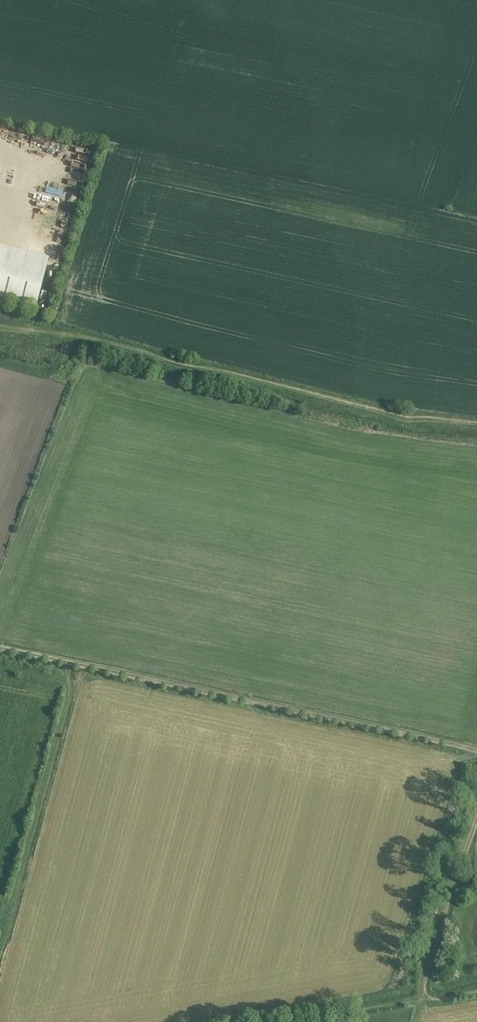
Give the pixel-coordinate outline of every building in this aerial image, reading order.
[(35,310),(47,263),(0,251),(0,301),(35,310)]
